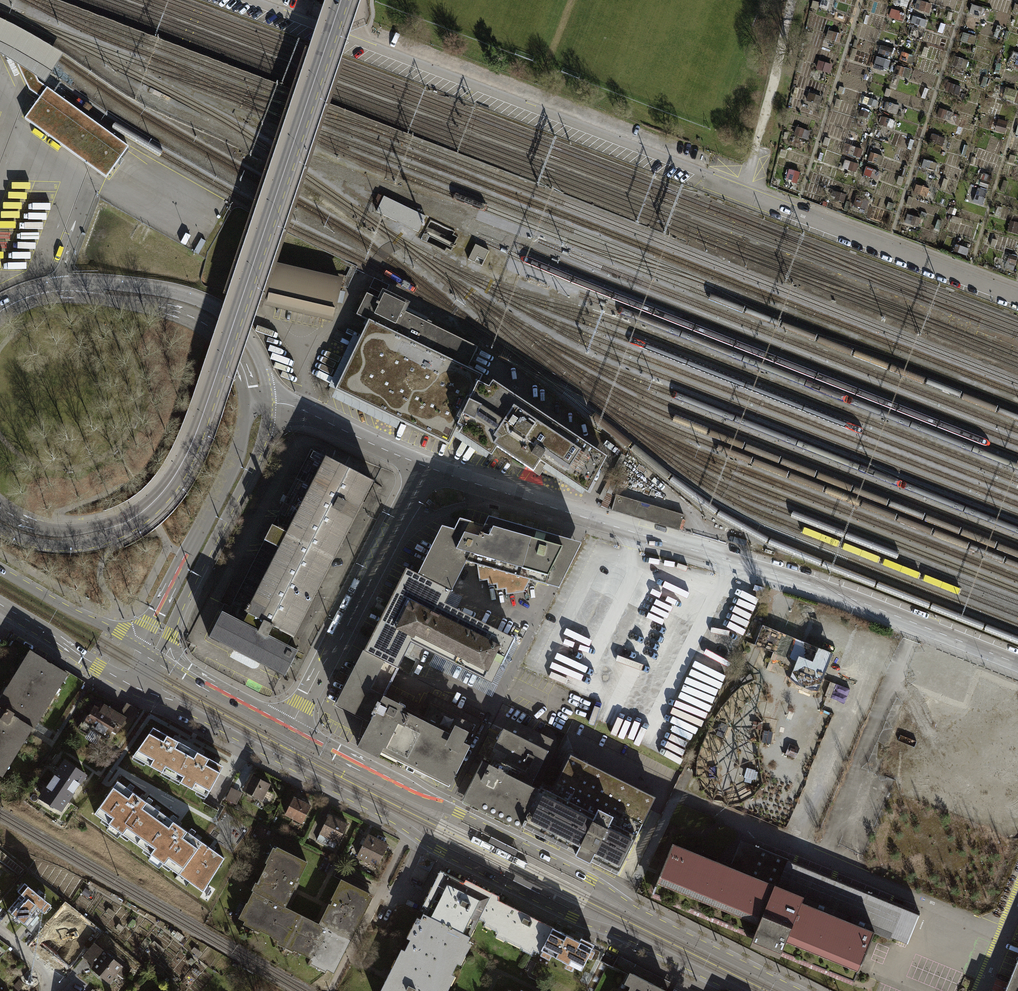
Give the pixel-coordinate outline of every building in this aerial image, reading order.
[(907,8),(909,0),(894,0),(893,4),(907,8)] [(929,14),(932,5),(917,1),(915,10),(929,14)] [(980,18),(983,8),(973,5),(970,15),(980,18)] [(889,18),(902,22),(904,14),(891,10),(889,18)] [(924,28),(927,21),(912,16),(910,24),(924,28)] [(839,44),(842,35),(829,31),(826,40),(839,44)] [(974,46),(977,37),(963,33),(960,42),(974,46)] [(879,54),(891,58),(893,49),(881,46),(879,54)] [(913,66),(915,57),(902,53),(899,61),(913,66)] [(886,60),(877,57),(873,69),(883,72),(883,69),(888,71),(891,62),(886,61),(886,60)] [(966,70),(969,61),(955,57),(952,66),(966,70)] [(830,74),(833,66),(819,61),(817,70),(830,74)] [(908,80),(911,71),(897,66),(894,76),(908,80)] [(959,96),(962,88),(948,83),(945,92),(959,96)] [(1003,99),(1014,102),(1017,91),(1006,88),(1003,99)] [(819,106),(822,97),(810,93),(807,102),(819,106)] [(876,108),(878,102),(865,97),(863,103),(876,108)] [(897,115),(900,107),(887,103),(884,111),(897,115)] [(950,122),(953,113),(940,109),(937,118),(950,122)] [(867,119),(869,113),(860,111),(858,116),(867,119)] [(880,126),(893,130),(895,121),(882,117),(880,126)] [(1005,134),(1008,123),(999,120),(996,131),(1005,134)] [(797,127),(794,136),(807,141),(810,132),(797,127)] [(929,143),(942,147),(945,139),(932,134),(929,143)] [(847,154),(860,159),(863,151),(850,146),(847,154)] [(881,166),(884,157),(871,153),(868,162),(881,166)] [(1017,165),(1017,161),(1017,157),(1010,155),(1008,163),(1017,165)] [(855,174),(859,165),(845,160),(842,169),(855,174)] [(935,173),(937,164),(924,160),(921,168),(935,173)] [(878,180),(881,172),(866,168),(864,176),(878,180)] [(789,170),(786,179),(798,183),(800,174),(789,170)] [(980,186),(988,189),(992,176),(984,174),(980,186)] [(999,191),(1004,193),(1008,182),(1003,181),(999,191)] [(914,194),(927,198),(930,189),(916,185),(914,194)] [(978,189),(973,203),(982,206),(987,192),(978,189)] [(844,204),(846,195),(833,191),(830,200),(844,204)] [(379,205),(376,212),(390,219),(413,229),(418,232),(420,227),(426,216),(384,196),(383,197),(378,195),(374,203),(379,205)] [(867,211),(870,202),(856,198),(853,206),(867,211)] [(886,209),(892,211),(894,204),(888,202),(886,209)] [(949,214),(955,216),(958,210),(951,208),(949,214)] [(918,228),(921,219),(908,215),(905,224),(918,228)] [(933,232),(939,233),(942,222),(937,220),(933,232)] [(1017,235),(1017,223),(1010,221),(1008,232),(1017,235)] [(475,244),(468,259),(475,262),(477,257),(485,261),(489,251),(475,244)] [(967,257),(969,249),(956,245),(953,252),(967,257)] [(1014,271),(1017,257),(1010,255),(1006,269),(1014,271)] [(275,266),(267,303),(332,318),(341,281),(275,266)] [(374,279),(370,289),(382,294),(386,285),(374,279)] [(356,315),(369,321),(467,368),(478,347),(480,343),(467,337),(465,341),(431,324),(432,323),(428,321),(427,322),(402,311),(404,307),(405,304),(384,294),(382,297),(381,300),(367,293),(360,307),(356,305),(352,313),(356,315)] [(483,376),(467,368),(369,321),(335,390),(449,445),(459,425),(479,383),(483,376)] [(493,382),(489,388),(479,383),(459,425),(463,427),(458,434),(492,457),(498,448),(533,471),(537,466),(540,468),(543,470),(546,466),(588,494),(607,457),(493,382)] [(222,612),(209,637),(210,638),(211,638),(234,649),(246,656),(260,663),(284,675),(283,675),(285,676),(298,651),(296,650),(286,645),(291,636),(294,637),(294,635),(372,483),(373,483),(373,481),(326,457),(311,450),(272,525),(264,540),(232,604),(230,608),(233,609),(231,613),(229,616),(223,613),(224,613),(222,612)] [(603,500),(626,456),(621,454),(598,498),(603,500)] [(611,511),(635,517),(638,505),(671,515),(672,511),(616,495),(611,511)] [(684,515),(672,511),(671,515),(638,505),(635,517),(679,530),(684,515)] [(418,574),(452,591),(466,561),(477,564),(479,581),(487,580),(488,585),(496,584),(497,590),(505,589),(506,594),(524,592),(530,580),(559,588),(581,543),(543,532),(488,517),(484,526),(459,519),(457,524),(454,530),(442,526),(418,574)] [(364,651),(397,667),(398,668),(411,642),(435,654),(492,683),(514,638),(445,604),(452,591),(418,574),(407,569),(390,601),(364,651)] [(775,657),(782,639),(764,632),(757,650),(775,657)] [(492,683),(435,654),(430,665),(491,696),(519,641),(514,638),(492,683)] [(820,694),(835,662),(789,639),(781,655),(795,662),(794,664),(807,671),(800,684),(820,694)] [(260,663),(234,649),(230,657),(252,668),(254,669),(256,668),(258,667),(259,666),(260,663)] [(0,698),(0,775),(2,777),(33,728),(34,728),(68,674),(51,663),(47,661),(47,660),(30,650),(0,698)] [(451,783),(470,745),(463,742),(472,724),(432,704),(423,723),(401,711),(404,706),(383,696),(387,688),(391,679),(397,667),(364,651),(358,663),(338,703),(370,720),(357,746),(378,757),(381,752),(383,748),(451,783)] [(463,742),(470,745),(483,719),(429,692),(422,705),(387,688),(383,696),(404,706),(401,711),(423,723),(432,704),(472,724),(463,742)] [(120,715),(125,718),(127,715),(133,719),(139,710),(127,703),(120,715)] [(125,718),(120,715),(108,708),(105,712),(94,706),(90,714),(90,713),(85,721),(83,719),(77,728),(87,734),(90,729),(107,739),(112,730),(117,732),(120,727),(125,718)] [(126,731),(133,719),(127,715),(125,718),(120,727),(126,731)] [(509,718),(503,729),(548,751),(553,740),(509,718)] [(678,722),(667,761),(686,767),(697,728),(678,722)] [(482,760),(463,798),(520,827),(522,825),(539,790),(531,786),(548,751),(503,729),(489,758),(492,759),(490,764),(482,760)] [(159,735),(151,731),(135,753),(147,760),(145,763),(162,772),(164,769),(173,774),(186,750),(177,745),(179,742),(162,733),(161,736),(159,735)] [(449,787),(451,783),(383,748),(381,752),(449,787)] [(195,755),(186,750),(173,774),(182,779),(180,782),(197,791),(198,788),(208,794),(222,770),(211,764),(213,761),(197,752),(195,755)] [(541,787),(539,790),(522,825),(524,826),(526,824),(578,850),(576,853),(576,854),(578,856),(587,860),(590,861),(591,860),(593,857),(619,870),(655,797),(571,755),(552,792),(541,787)] [(53,778),(48,787),(40,798),(60,810),(61,811),(69,800),(68,799),(85,775),(65,761),(53,778)] [(249,774),(241,790),(261,800),(269,784),(249,774)] [(129,838),(136,844),(160,811),(118,781),(94,813),(102,819),(106,815),(113,820),(109,824),(122,833),(125,829),(132,834),(129,838)] [(241,793),(231,788),(225,799),(236,804),(241,793)] [(292,796),(284,814),(301,822),(309,804),(292,796)] [(171,868),(178,874),(202,842),(160,811),(136,844),(144,849),(148,845),(154,850),(151,854),(164,864),(167,859),(174,864),(171,868)] [(319,834),(316,840),(327,845),(330,839),(337,843),(347,823),(328,813),(317,833),(319,834)] [(388,845),(368,835),(357,856),(377,866),(388,845)] [(518,850),(491,836),(488,842),(516,856),(518,850)] [(729,867),(745,873),(756,846),(741,840),(729,867)] [(203,892),(224,858),(202,842),(178,874),(179,875),(182,871),(191,878),(189,882),(203,892)] [(779,956),(781,952),(855,981),(875,933),(890,939),(891,937),(908,943),(920,913),(756,846),(745,873),(729,867),(673,843),(652,893),(754,934),(750,944),(762,949),(764,946),(769,948),(768,952),(779,956)] [(259,884),(255,892),(284,907),(293,889),(294,887),(293,886),(295,881),(297,882),(307,862),(277,847),(269,864),(267,863),(257,883),(259,884)] [(479,918),(490,896),(489,895),(474,888),(475,884),(466,880),(464,883),(444,873),(439,881),(436,880),(433,886),(436,888),(433,894),(395,970),(391,969),(387,977),(384,983),(388,985),(384,990),(443,990),(470,937),(467,935),(471,927),(474,929),(479,918)] [(516,875),(513,881),(540,894),(543,888),(516,875)] [(347,938),(351,930),(354,932),(364,912),(361,910),(370,894),(341,879),(331,899),(333,900),(331,905),(329,904),(328,906),(319,924),(347,938)] [(22,894),(8,910),(27,926),(41,910),(44,913),(51,905),(24,883),(18,891),(22,894)] [(287,908),(284,907),(255,892),(254,891),(247,904),(247,903),(239,918),(261,929),(261,930),(273,936),(272,937),(287,944),(301,916),(287,908)] [(491,892),(489,895),(490,896),(479,918),(493,925),(492,929),(540,953),(541,950),(552,927),(528,915),(497,899),(499,896),(491,892)] [(350,939),(347,938),(319,924),(316,923),(301,916),(287,944),(295,948),(294,949),(312,958),(311,959),(328,968),(327,969),(334,972),(350,939)] [(581,937),(579,941),(552,927),(541,950),(581,970),(594,944),(581,937)] [(69,964),(79,947),(56,933),(46,950),(69,964)] [(103,952),(91,943),(87,948),(81,955),(92,965),(103,952)] [(92,965),(90,968),(106,981),(112,973),(119,965),(103,952),(92,965)] [(633,974),(666,990),(671,982),(618,956),(612,967),(632,977),(633,974)] [(1005,990),(1017,990),(1017,959),(1005,990)] [(121,980),(127,972),(119,965),(112,973),(121,980)] [(666,990),(633,974),(632,977),(628,985),(630,986),(628,990),(667,990),(666,990)]
